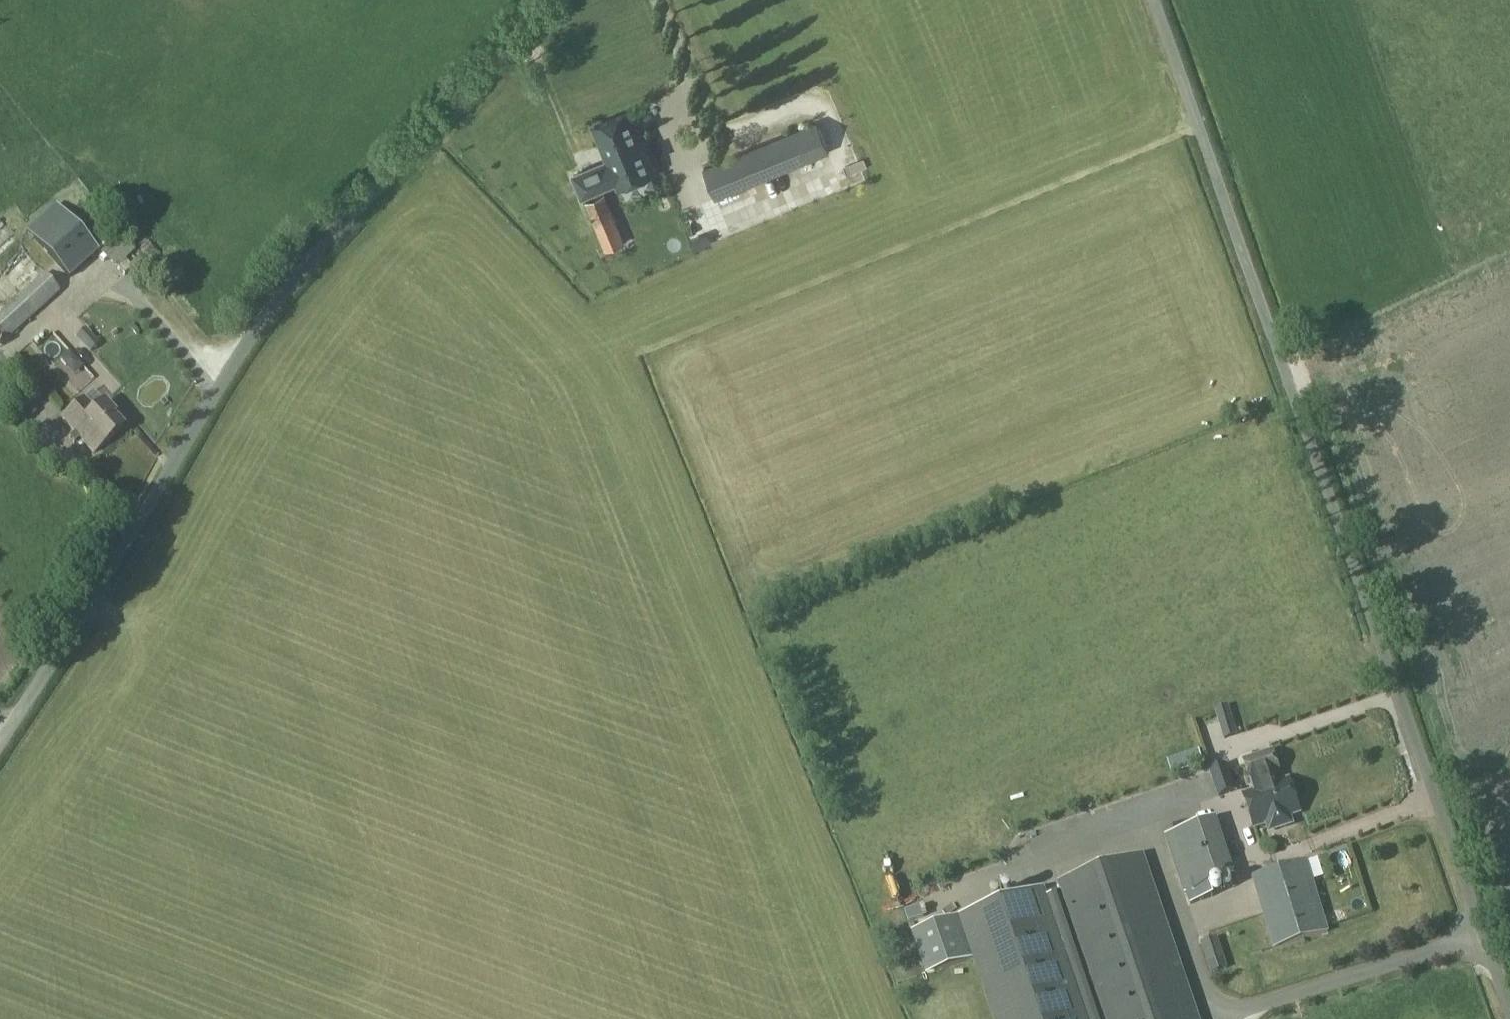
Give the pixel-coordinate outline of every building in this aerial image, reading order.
[(576,175),(583,195),(617,181),(619,184),(655,170),(632,113),(594,128),(609,162),(576,175)] [(811,162),(798,128),(703,168),(716,200),(811,162)] [(586,202),(605,249),(625,241),(606,194),(586,202)] [(69,277),(99,250),(56,203),(26,230),(69,277)] [(61,291),(44,272),(0,312),(0,336),(5,342),(61,291)] [(86,327),(76,336),(89,351),(99,343),(86,327)] [(36,344),(68,380),(73,375),(58,358),(69,348),(52,329),(36,344)] [(115,412),(94,388),(63,416),(75,430),(69,436),(74,441),(80,436),(94,452),(123,427),(112,415),(115,412)] [(1215,710),(1221,729),(1234,725),(1228,706),(1215,710)] [(1172,774),(1203,764),(1199,749),(1167,760),(1172,774)] [(1261,788),(1279,782),(1276,774),(1281,773),(1273,750),(1244,760),(1252,782),(1258,780),(1261,788)] [(1236,791),(1226,763),(1209,769),(1218,797),(1236,791)] [(1277,826),(1291,821),(1290,815),(1297,813),(1301,812),(1289,778),(1279,782),(1261,788),(1243,794),(1254,828),(1270,822),(1277,826)] [(1235,876),(1216,817),(1165,835),(1184,893),(1188,892),(1191,902),(1204,898),(1201,887),(1235,876)] [(1061,890),(1105,1018),(1200,1018),(1143,854),(1058,882),(1061,890)] [(1308,859),(1252,876),(1273,948),(1330,931),(1308,859)] [(1044,887),(912,931),(926,974),(973,958),(994,1018),(1105,1018),(1061,890),(1046,895),(1044,887)] [(1207,963),(1224,957),(1217,937),(1200,942),(1207,963)]
